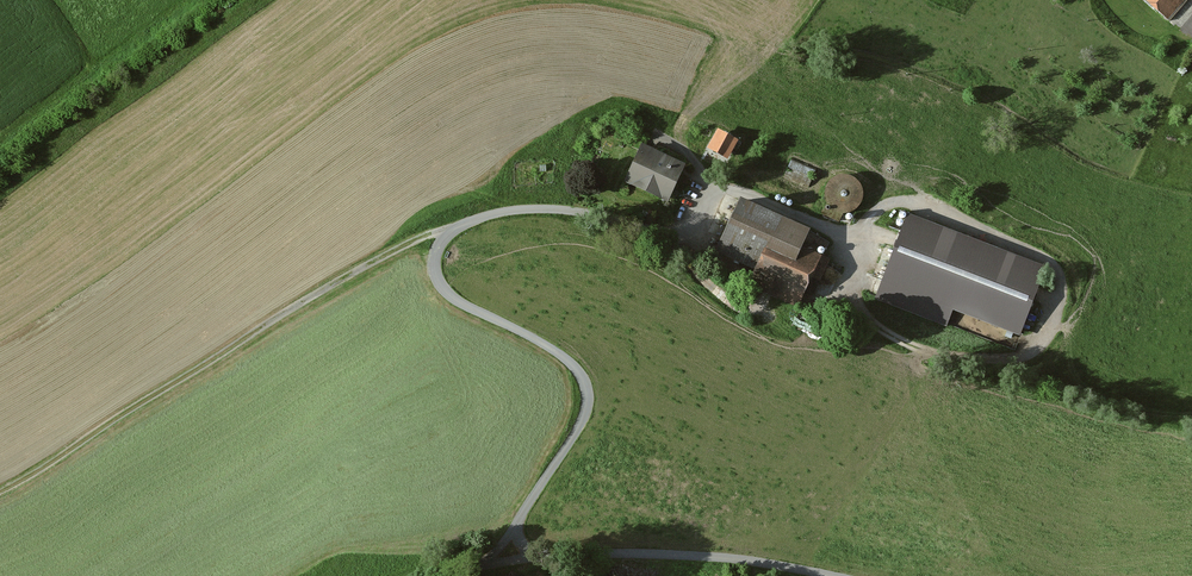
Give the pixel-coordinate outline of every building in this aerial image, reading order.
[(1168,22),(1187,0),(1142,0),(1168,22)] [(708,144),(733,152),(740,131),(716,123),(708,144)] [(619,180),(662,199),(677,165),(634,146),(619,180)] [(805,228),(732,199),(711,252),(751,268),(747,278),(761,283),(758,291),(775,298),(778,292),(798,300),(807,277),(818,281),(828,258),(797,246),(805,228)] [(1040,267),(904,215),(871,298),(941,325),(947,311),(1013,336),(1040,267)]
